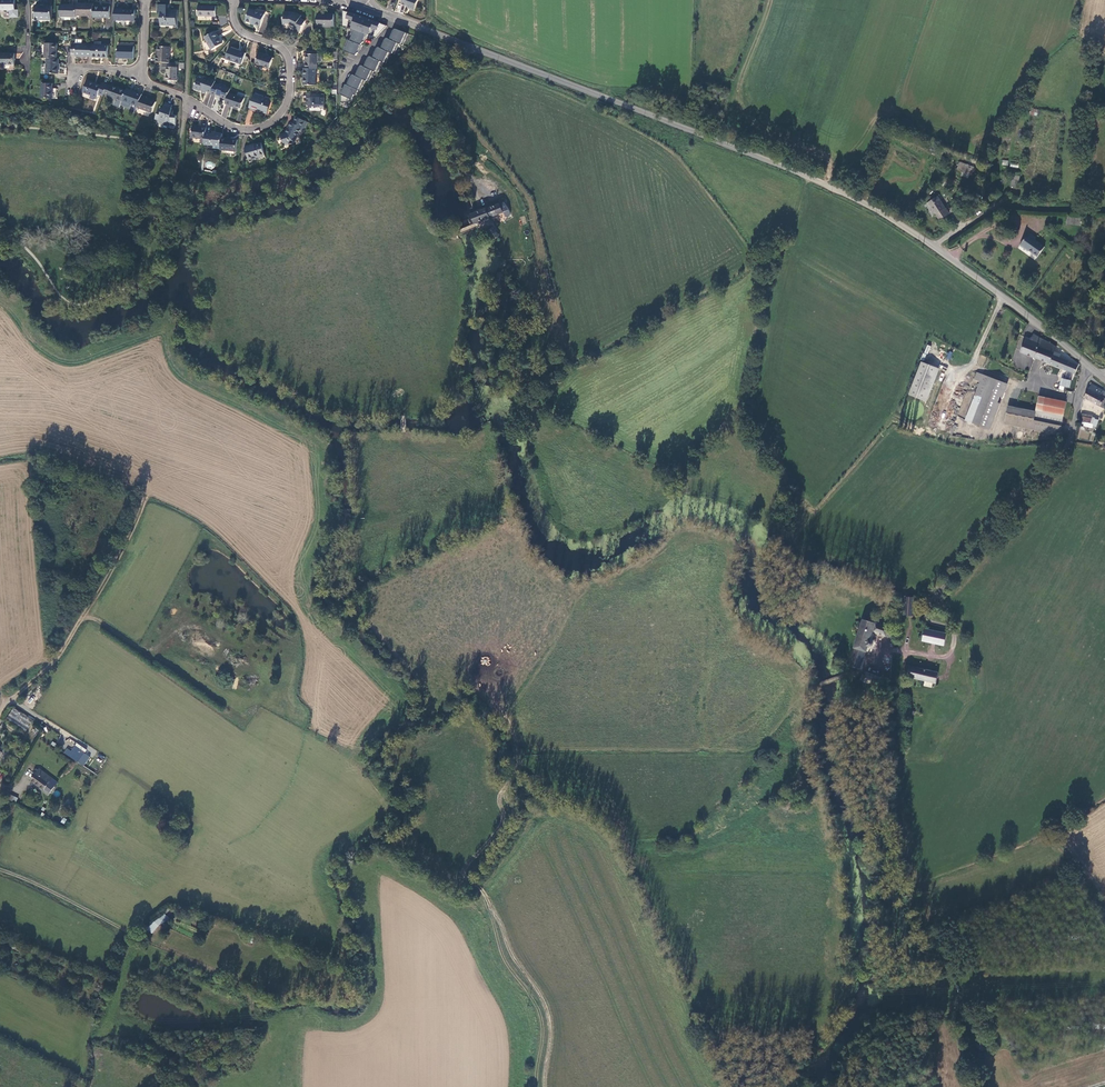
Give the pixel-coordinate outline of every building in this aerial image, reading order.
[(15,0),(1,0),(1,10),(15,10),(15,0)] [(418,0),(402,0),(400,4),(408,7),(408,6),(410,7),(409,9),(413,11),(418,0)] [(93,4),(76,3),(76,5),(76,15),(93,16),(93,5),(93,4)] [(51,20),(52,6),(35,5),(34,19),(51,20)] [(76,15),(76,5),(60,5),(59,16),(76,17),(76,15)] [(109,6),(93,5),(93,16),(93,17),(109,18),(109,6)] [(160,22),(176,22),(176,11),(167,11),(167,5),(157,5),(157,13),(160,13),(160,22)] [(214,16),(214,6),(197,6),(196,16),(214,16)] [(118,7),(118,20),(134,21),(135,9),(122,9),(122,8),(118,7)] [(259,26),(263,14),(248,9),(244,21),(259,26)] [(375,37),(386,25),(352,13),(342,11),(342,26),(351,29),(367,34),(375,37)] [(289,24),(293,13),(282,13),(282,23),(287,23),(289,24)] [(293,13),(289,24),(291,24),(294,26),(293,29),(299,32),(304,21),(298,18),(300,15),(293,13)] [(333,27),(333,14),(316,14),(316,27),(333,27)] [(367,34),(351,29),(347,40),(360,44),(362,42),(362,41),(363,38),(365,39),(367,34)] [(389,34),(387,38),(399,43),(402,45),(407,33),(394,29),(392,31),(393,32),(391,35),(389,34)] [(221,44),(214,31),(204,38),(211,50),(221,44)] [(381,43),(379,48),(390,52),(394,54),(399,43),(387,38),(386,38),(384,40),(384,41),(383,44),(381,43)] [(347,40),(346,39),(342,50),(355,55),(357,53),(356,52),(358,48),(360,49),(361,45),(360,44),(347,40)] [(46,58),(56,59),(57,43),(41,43),(41,58),(46,58)] [(92,56),(92,45),(75,44),(71,44),(70,54),(75,54),(75,56),(92,56)] [(108,45),(92,45),(92,56),(91,57),(107,58),(108,45)] [(133,59),(134,46),(117,46),(116,58),(133,59)] [(162,63),(168,63),(169,47),(157,47),(157,55),(155,55),(155,63),(162,63)] [(382,62),(385,63),(390,52),(379,48),(378,47),(375,49),(376,50),(374,53),(372,53),(370,57),(382,62)] [(240,64),(244,53),(228,48),(225,59),(240,64)] [(0,53),(0,67),(3,67),(3,65),(14,65),(14,53),(0,53)] [(263,54),(261,54),(257,65),(263,67),(267,69),(271,58),(263,55),(263,54)] [(315,69),(316,69),(316,54),(305,54),(304,68),(315,69)] [(377,72),(382,62),(370,57),(369,56),(367,59),(366,63),(364,62),(362,66),(373,71),(377,72)] [(58,64),(58,59),(56,59),(46,58),(46,73),(57,74),(58,73),(59,73),(59,64),(58,64)] [(368,82),(373,71),(362,66),(361,65),(358,68),(359,68),(357,72),(355,71),(354,75),(365,80),(368,82)] [(176,81),(176,67),(166,67),(166,81),(176,81)] [(314,85),(315,69),(304,68),(303,68),(303,85),(314,85)] [(360,91),(365,80),(354,75),(352,74),(350,77),(349,81),(347,80),(345,84),(346,85),(358,90),(360,91)] [(213,83),(214,81),(203,77),(202,80),(195,78),(192,88),(200,91),(199,92),(203,94),(204,91),(209,93),(213,83)] [(103,94),(106,85),(101,83),(100,85),(86,80),(82,92),(96,97),(97,95),(102,96),(103,94)] [(51,88),(51,83),(41,83),(40,98),(55,98),(55,88),(51,88)] [(228,89),(213,83),(209,93),(209,94),(213,96),(214,94),(219,95),(219,97),(225,99),(227,93),(228,89)] [(111,86),(106,85),(103,94),(107,96),(121,101),(121,100),(125,90),(111,85),(111,86)] [(358,90),(346,85),(345,88),(341,88),(340,102),(349,103),(352,100),(354,94),(356,95),(358,90)] [(141,94),(126,89),(125,90),(121,100),(121,101),(120,105),(128,108),(129,107),(130,104),(137,106),(141,95),(141,94)] [(242,98),(227,93),(225,99),(223,104),(232,107),(232,106),(239,108),(242,98)] [(323,94),(308,93),(308,98),(306,99),(307,100),(305,101),(305,105),(307,106),(309,106),(309,111),(319,111),(319,109),(323,109),(323,94)] [(145,97),(141,95),(137,106),(137,107),(151,113),(155,102),(145,98),(145,97)] [(264,113),(269,101),(253,95),(247,110),(252,111),(254,108),(259,110),(258,111),(264,113)] [(163,106),(157,122),(169,127),(169,125),(174,126),(176,116),(172,115),(173,111),(171,110),(171,109),(171,108),(172,106),(164,103),(163,106)] [(226,105),(221,116),(225,118),(230,107),(226,105)] [(289,123),(284,133),(279,135),(282,146),(288,144),(288,141),(295,139),(299,131),(301,132),(306,123),(294,117),(291,124),(289,123)] [(204,133),(205,128),(191,126),(190,137),(199,138),(198,144),(203,144),(204,133)] [(214,134),(204,133),(203,144),(220,146),(220,137),(221,134),(214,133),(214,134)] [(236,139),(220,137),(220,146),(219,149),(235,151),(236,139)] [(247,161),(263,157),(261,145),(252,146),(251,145),(244,147),(247,161)] [(961,167),(958,173),(963,175),(962,176),(971,180),(975,173),(961,167)] [(1018,183),(1009,182),(1009,190),(1017,191),(1018,183)] [(948,219),(937,200),(926,207),(934,220),(934,219),(937,225),(948,219)] [(468,215),(471,224),(505,212),(501,202),(486,208),(473,213),(468,215)] [(1078,222),(1065,220),(1064,228),(1077,229),(1078,222)] [(488,240),(494,238),(490,230),(489,231),(487,227),(481,230),(483,234),(485,233),(488,240)] [(1033,240),(1026,235),(1017,248),(1023,252),(1023,251),(1035,258),(1042,248),(1032,241),(1033,240)] [(1021,353),(1076,374),(1080,366),(1060,358),(1062,353),(1056,351),(1057,348),(1034,337),(1033,339),(1032,338),(1031,340),(1027,338),(1021,353)] [(922,402),(935,370),(920,364),(907,396),(922,402)] [(1016,383),(1020,375),(1023,376),(1023,374),(1013,370),(1009,381),(1016,383)] [(977,383),(972,397),(979,399),(987,379),(974,374),(971,381),(977,383)] [(1069,380),(1062,378),(1060,385),(1058,384),(1056,389),(1060,390),(1061,386),(1066,388),(1069,380)] [(984,431),(997,399),(996,399),(1002,385),(987,379),(979,399),(972,397),(963,422),(984,431)] [(1103,399),(1099,397),(1101,393),(1102,392),(1090,386),(1083,399),(1103,410),(1104,406),(1104,400),(1103,399)] [(1014,409),(1034,413),(1037,398),(1038,395),(1018,392),(1014,409)] [(1064,403),(1037,398),(1034,413),(1033,414),(1032,422),(1059,427),(1064,403)] [(1033,414),(1006,409),(1003,423),(1058,432),(1059,427),(1032,422),(1033,414)] [(1094,418),(1081,414),(1079,421),(1092,425),(1094,418)] [(901,616),(911,617),(912,598),(902,597),(901,616)] [(874,624),(875,619),(869,616),(867,621),(862,619),(846,667),(857,670),(863,652),(864,652),(866,645),(870,645),(871,645),(872,643),(870,640),(868,640),(870,633),(888,638),(891,629),(880,626),(880,625),(879,624),(878,625),(874,624)] [(922,630),(920,641),(941,646),(941,645),(946,646),(949,635),(943,634),(944,634),(922,630)] [(933,684),(934,684),(937,673),(907,667),(905,678),(933,684)] [(864,677),(861,676),(859,681),(860,681),(874,687),(880,679),(866,673),(864,677)] [(6,719),(27,730),(33,719),(12,708),(6,719)] [(67,740),(61,736),(55,744),(62,748),(67,740)] [(67,748),(63,753),(83,767),(90,757),(84,753),(86,750),(76,743),(71,751),(67,748)] [(57,781),(38,768),(34,774),(30,780),(48,793),(57,781)] [(15,803),(18,798),(10,794),(8,799),(15,803)] [(162,911),(147,929),(152,933),(163,920),(166,922),(170,918),(162,911)] [(974,1038),(978,1052),(990,1048),(986,1035),(974,1038)]
